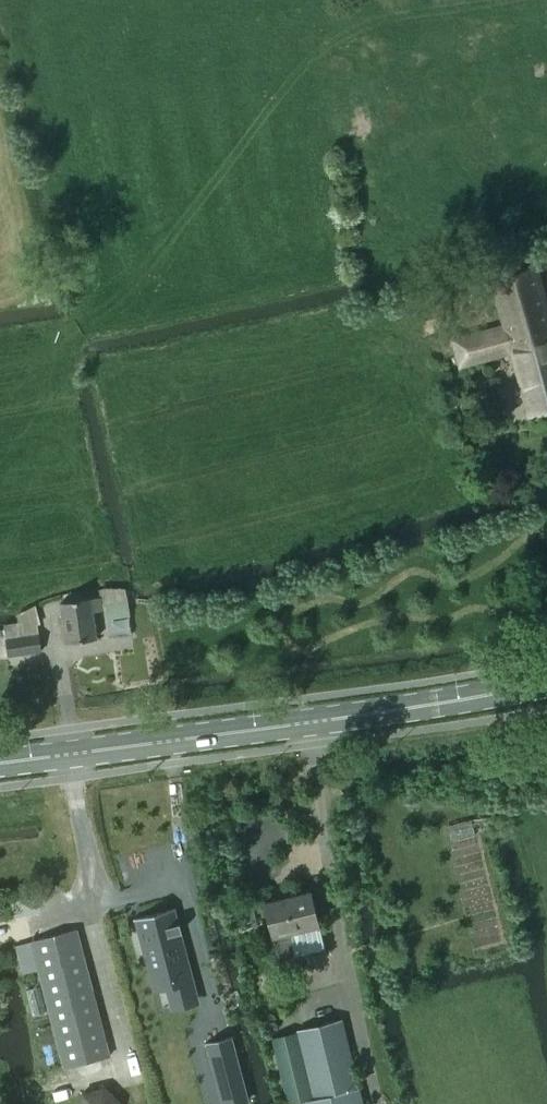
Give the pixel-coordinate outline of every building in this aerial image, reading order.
[(456,355),(460,367),(511,352),(528,414),(546,409),(546,307),(536,267),(491,280),(504,324),(452,339),(456,355)] [(128,613),(124,588),(102,592),(102,596),(60,603),(66,642),(97,638),(92,610),(107,608),(109,616),(128,613)] [(35,607),(29,608),(19,609),(21,621),(21,623),(6,626),(10,655),(40,650),(37,630),(36,622),(37,622),(35,607)] [(271,920),(281,958),(296,954),(290,931),(318,924),(310,891),(266,901),(271,920)] [(174,907),(134,918),(153,992),(194,981),(192,974),(182,977),(176,957),(187,954),(174,907)] [(78,929),(32,941),(39,968),(39,969),(65,1068),(110,1056),(78,929)] [(297,1030),(297,1031),(313,1098),(358,1087),(342,1020),(297,1030)] [(231,1036),(206,1043),(219,1088),(243,1081),(231,1036)] [(80,1103),(120,1103),(121,1102),(105,1087),(83,1093),(80,1103)] [(358,1087),(302,1101),(303,1103),(362,1103),(358,1087)]
